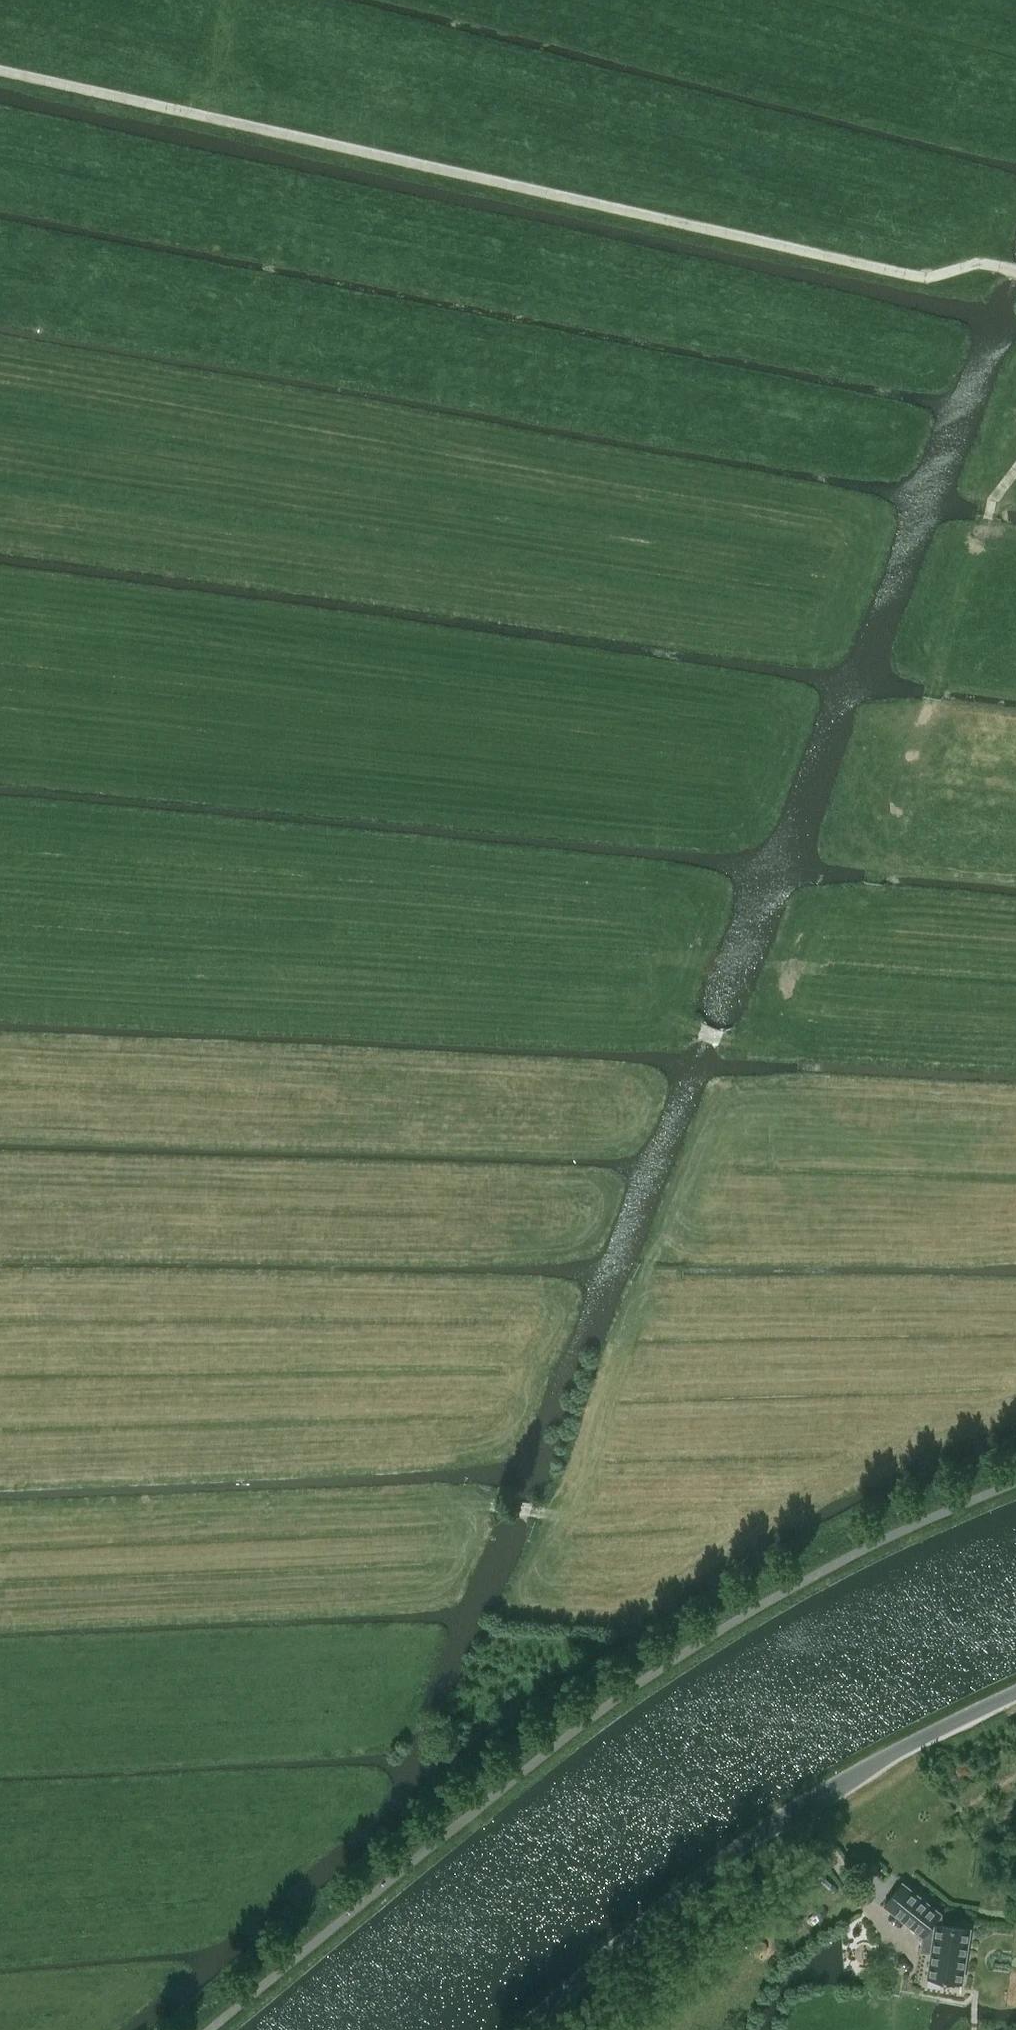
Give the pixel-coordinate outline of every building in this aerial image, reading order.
[(903,1882),(885,1904),(924,1936),(929,1941),(927,1949),(932,1949),(928,1977),(929,1977),(928,1985),(940,1986),(941,1978),(962,1982),(970,1928),(937,1923),(937,1920),(923,1909),(928,1902),(903,1882)] [(758,1956),(763,1955),(766,1951),(765,1946),(761,1944),(756,1945),(753,1949),(754,1954),(758,1956)]
